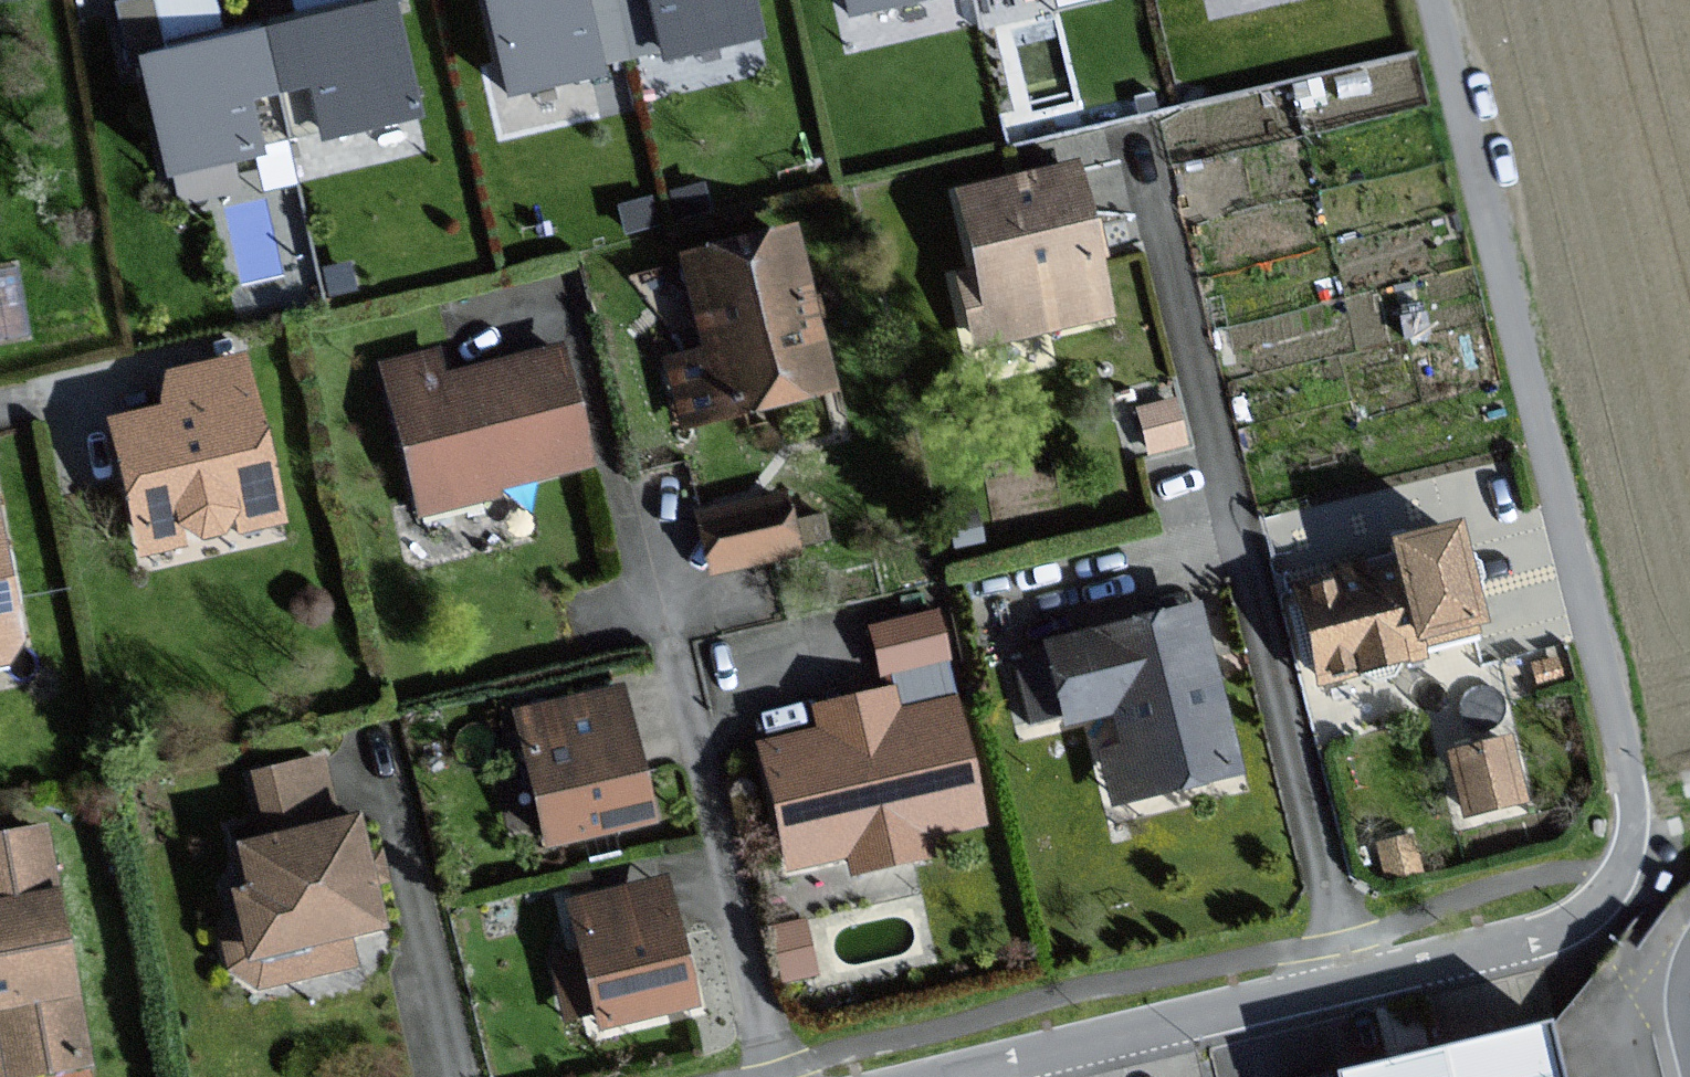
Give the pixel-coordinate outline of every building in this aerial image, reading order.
[(401,0),(394,0),(271,27),(285,87),(320,79),(332,130),(426,109),(401,0)] [(641,52),(629,0),(498,0),(518,82),(641,52)] [(641,52),(765,22),(759,0),(629,0),(641,52)] [(268,147),(256,93),(285,87),(271,27),(151,54),(176,168),(268,147)] [(1114,318),(1077,167),(960,196),(978,270),(966,273),(985,349),(1114,318)] [(842,388),(800,224),(686,252),(709,344),(673,353),(691,426),(842,388)] [(588,471),(553,347),(448,377),(440,348),(379,365),(422,518),(588,471)] [(283,519),(248,355),(165,372),(171,404),(121,415),(149,547),(283,519)] [(786,495),(706,511),(718,569),(798,553),(786,495)] [(27,657),(0,502),(0,661),(27,657)] [(1491,621),(1469,520),(1398,536),(1405,567),(1310,588),(1329,674),(1430,652),(1426,636),(1491,621)] [(1242,767),(1204,605),(1056,639),(1074,715),(1124,703),(1134,745),(1109,751),(1120,796),(1242,767)] [(937,612),(877,627),(888,670),(948,655),(937,612)] [(658,819),(628,685),(525,708),(556,843),(658,819)] [(983,819),(959,701),(901,712),(897,690),(819,706),(824,731),(768,742),(793,861),(854,849),(858,867),(930,852),(925,831),(983,819)] [(1529,800),(1514,736),(1457,749),(1472,813),(1529,800)] [(232,969),(258,985),(357,963),(349,932),(390,922),(364,819),(342,825),(325,755),(252,773),(268,838),(248,842),(259,886),(241,890),(249,925),(224,931),(232,969)] [(48,826),(0,835),(0,1076),(93,1058),(48,826)] [(701,1004),(671,877),(575,899),(587,950),(556,957),(569,1015),(604,1007),(609,1026),(701,1004)] [(808,916),(771,925),(785,983),(822,974),(808,916)] [(1557,1025),(1452,1049),(1328,1076),(1569,1076),(1557,1025)]
